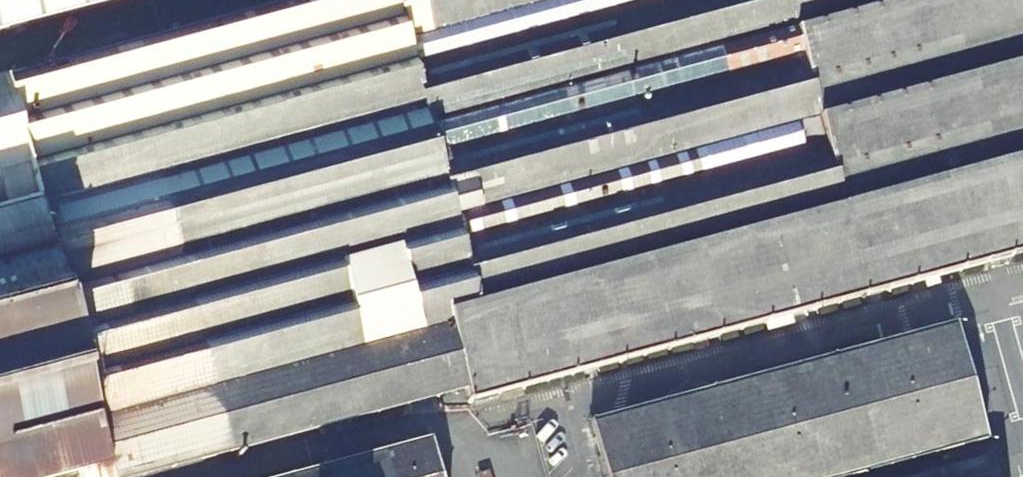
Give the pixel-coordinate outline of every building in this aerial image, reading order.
[(917,0),(924,26),(0,271),(0,476),(81,476),(106,470),(108,476),(153,476),(320,433),(465,394),(468,406),(1022,256),(1022,0),(919,0),(917,0)] [(924,26),(917,0),(919,0),(320,0),(0,87),(0,271),(924,26)] [(129,0),(0,0),(0,34),(129,0)] [(955,325),(591,424),(604,476),(856,476),(985,442),(955,325)] [(303,476),(437,476),(428,444),(303,476)] [(928,476),(995,476),(990,460),(928,476)]
